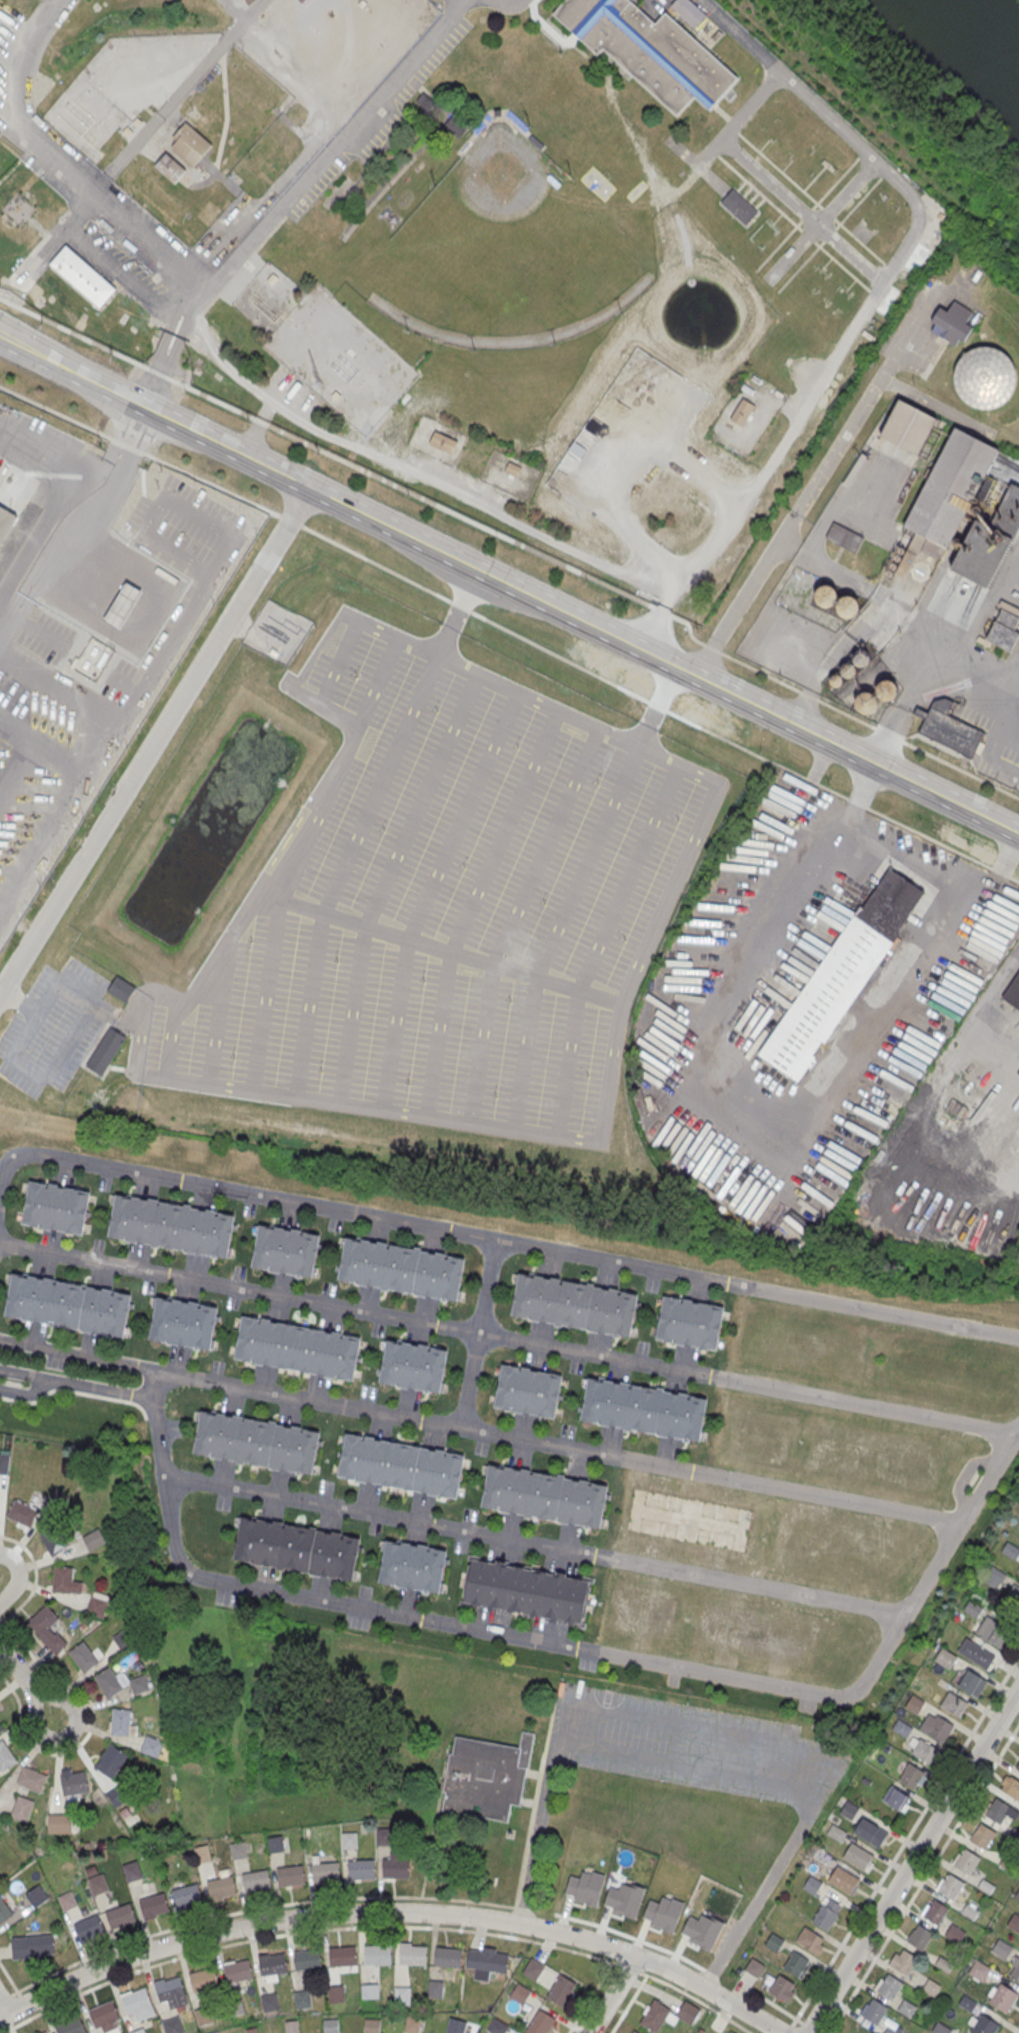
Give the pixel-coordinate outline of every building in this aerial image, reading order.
[(304,8),(296,0),(311,0),(304,8)] [(553,13),(597,53),(603,46),(677,114),(694,94),(709,109),(738,77),(666,12),(655,24),(629,0),(564,0),(553,13)] [(707,14),(691,0),(676,0),(672,4),(696,26),(707,14)] [(156,87),(123,57),(114,67),(120,73),(108,86),(135,110),(156,87)] [(213,143),(187,121),(180,129),(184,133),(172,147),(194,166),(213,143)] [(166,152),(155,165),(175,183),(186,170),(166,152)] [(698,165),(695,168),(689,162),(691,159),(698,165)] [(747,223),(758,211),(733,188),(722,201),(747,223)] [(18,243),(0,227),(0,217),(15,200),(38,219),(18,243)] [(66,245),(50,264),(99,307),(115,289),(66,245)] [(940,307),(928,331),(960,347),(976,313),(954,302),(949,311),(940,307)] [(1009,347),(955,353),(962,409),(1016,402),(1009,347)] [(742,426),(755,405),(743,398),(730,419),(742,426)] [(920,456),(937,417),(894,399),(877,438),(920,456)] [(1018,525),(1018,487),(1010,483),(992,525),(966,513),(967,510),(949,502),(954,492),(984,505),(994,481),(986,477),(998,448),(952,427),(906,528),(926,537),(921,550),(943,560),(956,531),(966,535),(951,571),(990,589),(1018,525)] [(435,430),(429,443),(452,453),(458,441),(435,430)] [(509,461),(505,471),(519,476),(523,466),(509,461)] [(16,514),(0,541),(0,504),(16,514)] [(142,591),(126,582),(106,620),(121,628),(142,591)] [(817,588),(812,606),(856,616),(860,598),(817,588)] [(1018,622),(1018,617),(1002,609),(988,640),(1007,649),(1018,622)] [(984,731),(947,715),(953,702),(937,695),(920,735),(973,758),(984,731)] [(759,1055),(861,907),(862,908),(890,867),(925,892),(898,932),(900,933),(798,1082),(759,1055)] [(1001,999),(1018,1011),(1018,971),(1001,999)] [(109,991),(117,976),(136,987),(127,1002),(109,991)] [(112,1028),(128,1038),(104,1076),(88,1065),(112,1028)] [(29,1180),(21,1223),(82,1235),(90,1191),(29,1180)] [(116,1193),(108,1236),(228,1259),(236,1216),(116,1193)] [(260,1222),(252,1266),(313,1277),(321,1234),(260,1222)] [(346,1235),(338,1278),(457,1301),(466,1258),(346,1235)] [(519,1271),(511,1314),(631,1337),(639,1294),(519,1271)] [(12,1272),(4,1315),(124,1338),(132,1295),(12,1272)] [(157,1294),(149,1338),(210,1349),(219,1306),(157,1294)] [(663,1295),(655,1338),(716,1350),(724,1306),(663,1295)] [(242,1314),(234,1358),(354,1380),(362,1337),(242,1314)] [(387,1337),(379,1381),(440,1392),(449,1349),(387,1337)] [(501,1362),(493,1406),(554,1417),(563,1374),(501,1362)] [(588,1376),(580,1418),(700,1441),(708,1398),(588,1376)] [(201,1409),(193,1452),(312,1475),(321,1432),(201,1409)] [(346,1432),(338,1475),(458,1497),(466,1454),(346,1432)] [(8,1454),(0,1454),(0,1474),(9,1474),(8,1454)] [(489,1463),(481,1506),(601,1529),(609,1486),(489,1463)] [(6,1520),(31,1529),(38,1509),(14,1500),(6,1520)] [(241,1515),(234,1558),(353,1581),(362,1538),(241,1515)] [(106,1542),(99,1528),(82,1538),(90,1551),(106,1542)] [(50,1556),(68,1548),(60,1529),(42,1536),(50,1556)] [(386,1538),(378,1582),(439,1593),(447,1550),(386,1538)] [(1007,1542),(1002,1550),(1015,1558),(1018,1551),(1018,1550),(1007,1542)] [(470,1558),(463,1601),(582,1624),(591,1580),(470,1558)] [(1006,1574),(992,1565),(982,1580),(996,1589),(1006,1574)] [(82,1582),(73,1582),(73,1567),(53,1567),(53,1593),(82,1593),(82,1582)] [(1012,1584),(1002,1604),(1018,1613),(1018,1588),(1012,1584)] [(103,1617),(110,1596),(93,1590),(86,1612),(103,1617)] [(975,1617),(982,1608),(969,1598),(962,1607),(975,1617)] [(25,1625),(56,1656),(67,1645),(51,1628),(59,1619),(46,1605),(25,1625)] [(1011,1629),(984,1614),(974,1633),(1001,1648),(1011,1629)] [(123,1650),(132,1643),(124,1634),(115,1641),(123,1650)] [(69,1653),(84,1642),(99,1663),(84,1674),(69,1653)] [(977,1644),(995,1655),(986,1669),(968,1658),(977,1644)] [(950,1669),(957,1655),(941,1647),(934,1661),(950,1669)] [(954,1680),(973,1698),(987,1683),(967,1666),(954,1680)] [(95,1677),(110,1667),(124,1689),(109,1699),(95,1677)] [(949,1691),(967,1702),(958,1717),(940,1705),(949,1691)] [(915,1714),(923,1703),(913,1696),(905,1707),(915,1714)] [(113,1709),(132,1710),(130,1737),(111,1736),(113,1709)] [(944,1743),(955,1724),(930,1710),(919,1729),(944,1743)] [(454,1734),(451,1753),(448,1753),(443,1790),(445,1791),(441,1808),(508,1822),(511,1803),(522,1806),(535,1732),(521,1730),(519,1746),(454,1734)] [(140,1752),(157,1759),(163,1743),(147,1737),(140,1752)] [(919,1737),(938,1748),(929,1763),(910,1752),(919,1737)] [(2,1772),(0,1769),(0,1743),(3,1741),(17,1762),(2,1772)] [(109,1744),(128,1756),(112,1780),(94,1768),(109,1744)] [(915,1791),(926,1773),(909,1762),(898,1780),(915,1791)] [(23,1768),(17,1785),(41,1793),(47,1776),(23,1768)] [(85,1771),(89,1792),(64,1797),(60,1776),(62,1775),(61,1771),(71,1769),(72,1774),(85,1771)] [(1007,1773),(998,1788),(1018,1802),(1018,1780),(1007,1773)] [(902,1813),(912,1798),(891,1784),(882,1799),(902,1813)] [(10,1817),(27,1824),(35,1802),(18,1796),(10,1817)] [(995,1797),(1011,1806),(1000,1824),(985,1814),(995,1797)] [(859,1808),(847,1800),(839,1812),(851,1820),(859,1808)] [(72,1815),(48,1815),(48,1834),(72,1834),(72,1815)] [(888,1832),(862,1816),(852,1833),(878,1849),(888,1832)] [(980,1822),(996,1831),(985,1849),(970,1840),(980,1822)] [(846,1831),(831,1824),(826,1835),(841,1842),(846,1831)] [(391,1828),(377,1828),(377,1845),(391,1845),(391,1828)] [(343,1834),(343,1847),(357,1847),(357,1834),(343,1834)] [(269,1840),(271,1852),(282,1850),(280,1839),(269,1840)] [(842,1856),(866,1872),(876,1857),(852,1841),(842,1856)] [(964,1847),(980,1856),(969,1874),(953,1864),(964,1847)] [(813,1857),(825,1864),(830,1855),(818,1848),(813,1857)] [(384,1859),(409,1860),(408,1878),(383,1877),(384,1859)] [(349,1862),(374,1861),(375,1879),(350,1880),(349,1862)] [(313,1865),(338,1863),(339,1881),(314,1883),(313,1865)] [(827,1881),(850,1895),(860,1879),(836,1864),(827,1881)] [(277,1869),(302,1866),(304,1884),(279,1887),(277,1869)] [(243,1875),(268,1871),(271,1889),(246,1893),(243,1875)] [(949,1872),(964,1882),(954,1900),(938,1890),(949,1872)] [(801,1888),(814,1896),(823,1883),(810,1874),(801,1888)] [(107,1892),(103,1877),(90,1879),(93,1894),(107,1892)] [(207,1882),(232,1877),(236,1895),(211,1900),(207,1882)] [(173,1891),(197,1884),(202,1901),(178,1908),(173,1891)] [(140,1901),(164,1894),(169,1911),(145,1919),(140,1901)] [(828,1931),(843,1905),(825,1895),(810,1921),(828,1931)] [(14,1915),(0,1926),(0,1897),(14,1915)] [(933,1898),(949,1907),(938,1925),(922,1915),(933,1898)] [(647,1902),(647,1927),(679,1927),(679,1902),(647,1902)] [(106,1912),(130,1904),(136,1921),(112,1929),(106,1912)] [(74,1925),(97,1915),(104,1932),(81,1942),(74,1925)] [(1016,1915),(1018,1917),(1018,1934),(1008,1927),(1016,1915)] [(700,1920),(687,1918),(682,1941),(716,1948),(722,1920),(701,1916),(700,1920)] [(917,1923),(933,1933),(922,1950),(906,1941),(917,1923)] [(952,1924),(964,1932),(957,1944),(945,1937),(952,1924)] [(805,1926),(823,1937),(814,1952),(796,1940),(805,1926)] [(777,1951),(783,1939),(772,1934),(766,1945),(777,1951)] [(55,1957),(54,1935),(11,1937),(12,1959),(55,1957)] [(1001,1942),(1013,1949),(1005,1961),(993,1954),(1001,1942)] [(365,1947),(390,1946),(391,1964),(366,1965),(365,1947)] [(401,1947),(426,1948),(426,1966),(401,1965),(401,1947)] [(330,1949),(355,1948),(356,1966),(331,1967),(330,1949)] [(437,1948),(461,1950),(460,1968),(435,1966),(437,1948)] [(469,1950),(482,1952),(483,1948),(496,1950),(495,1954),(509,1956),(506,1975),(466,1970),(469,1950)] [(902,1948),(918,1957),(907,1975),(887,1963),(894,1951),(899,1954),(902,1948)] [(294,1954),(318,1950),(321,1968),(296,1972),(294,1954)] [(810,1960),(793,1950),(783,1969),(799,1979),(810,1960)] [(259,1958),(283,1955),(286,1972),(261,1976),(259,1958)] [(522,1973),(537,1981),(546,1965),(531,1957),(522,1973)] [(745,1970),(757,1978),(764,1965),(752,1958),(745,1970)] [(1008,1976),(1018,1958),(1018,1982),(1008,1976)] [(225,1965),(249,1961),(253,1978),(228,1983),(225,1965)] [(979,1962),(991,1970),(983,1982),(971,1975),(979,1962)] [(189,1975),(213,1968),(219,1985),(195,1992),(189,1975)] [(799,1986),(776,1973),(766,1991),(789,2003),(799,1986)] [(892,2001),(904,1983),(888,1973),(876,1991),(892,2001)] [(560,1975),(576,1985),(563,2008),(546,1999),(560,1975)] [(155,1985),(180,1977),(186,1995),(161,2003),(155,1985)] [(929,1979),(941,1986),(933,1999),(921,1991),(929,1979)] [(1000,1982),(1018,1994),(1007,2013),(988,2001),(1000,1982)] [(524,2005),(531,1991),(517,1983),(509,1997),(524,2005)] [(361,1986),(379,1985),(379,1999),(362,2000),(361,1986)] [(328,1987),(343,1986),(344,2004),(329,2005),(328,1987)] [(121,1998),(146,1988),(156,2015),(138,2022),(134,2013),(128,2015),(121,1998)] [(410,2002),(410,1988),(395,1988),(395,2002),(410,2002)] [(294,1993),(309,1991),(311,2008),(296,2010),(294,1993)] [(261,1997),(277,1994),(280,2011),(264,2014),(261,1997)] [(872,1996),(888,2006),(876,2026),(860,2016),(872,1996)] [(227,2002),(242,1998),(246,2014),(231,2018),(227,2002)] [(904,2000),(917,2009),(910,2020),(897,2011),(904,2000)] [(670,2011),(656,2032),(640,2024),(654,2001),(670,2011)] [(89,2011),(113,2002),(120,2019),(96,2029),(89,2011)] [(194,2011),(210,2006),(215,2023),(199,2027),(194,2011)] [(555,2019),(547,2032),(526,2032),(539,2010),(555,2019)] [(999,2025),(994,2032),(970,2032),(968,2032),(980,2013),(999,2025)] [(78,2017),(86,2032),(58,2032),(55,2028),(78,2017)] [(179,2017),(185,2032),(166,2032),(162,2023),(179,2017)] [(420,2017),(406,2017),(405,2032),(411,2032),(419,2032),(420,2017)] [(466,2021),(449,2018),(446,2032),(464,2032),(466,2021)] [(339,2020),(340,2032),(324,2032),(323,2021),(339,2020)] [(380,2020),(379,2032),(364,2032),(365,2020),(380,2020)] [(297,2021),(285,2022),(286,2032),(298,2032),(297,2021)] [(873,2032),(872,2032),(850,2032),(857,2022),(873,2032)] [(902,2023),(883,2023),(883,2032),(902,2032),(902,2023)]
